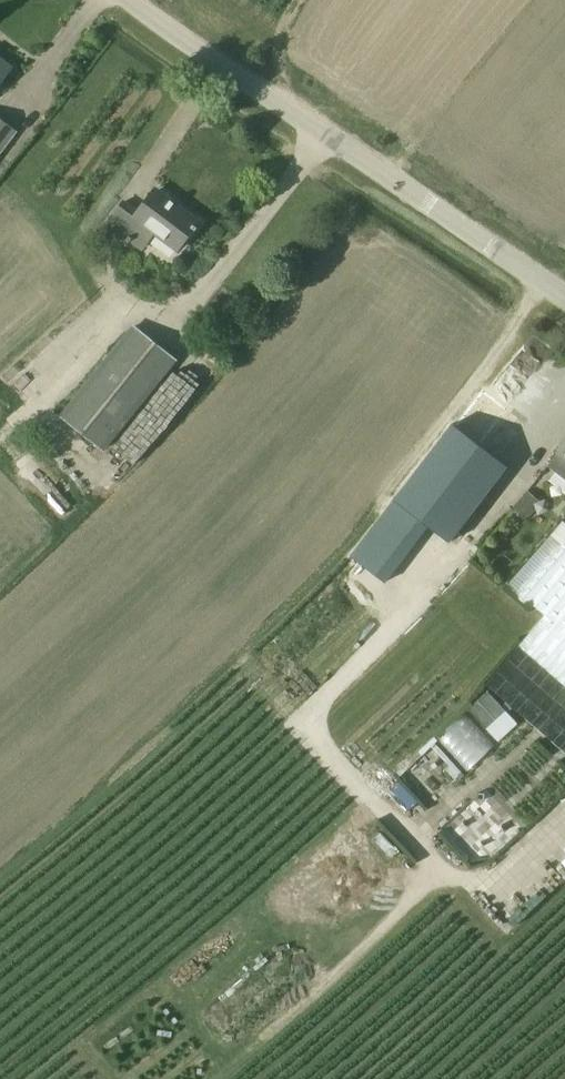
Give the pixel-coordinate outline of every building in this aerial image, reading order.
[(9,70),(0,63),(0,83),(9,70)] [(17,131),(0,118),(0,154),(17,131)] [(142,252),(157,232),(179,249),(199,223),(180,208),(177,212),(153,193),(139,212),(123,200),(105,224),(142,252)] [(104,452),(177,360),(133,325),(60,416),(104,452)] [(513,408),(489,389),(461,423),(457,421),(398,494),(451,537),(510,463),(485,443),(513,408)] [(548,465),(564,479),(564,443),(558,452),(548,465)] [(527,491),(512,510),(526,522),(542,503),(527,491)] [(545,615),(518,647),(564,687),(564,546),(556,556),(563,563),(529,602),(545,615)] [(468,709),(498,743),(518,725),(488,691),(468,709)] [(462,712),(436,737),(468,770),(494,745),(462,712)] [(429,799),(441,787),(412,759),(401,771),(429,799)] [(387,793),(409,812),(418,802),(396,782),(387,793)]
